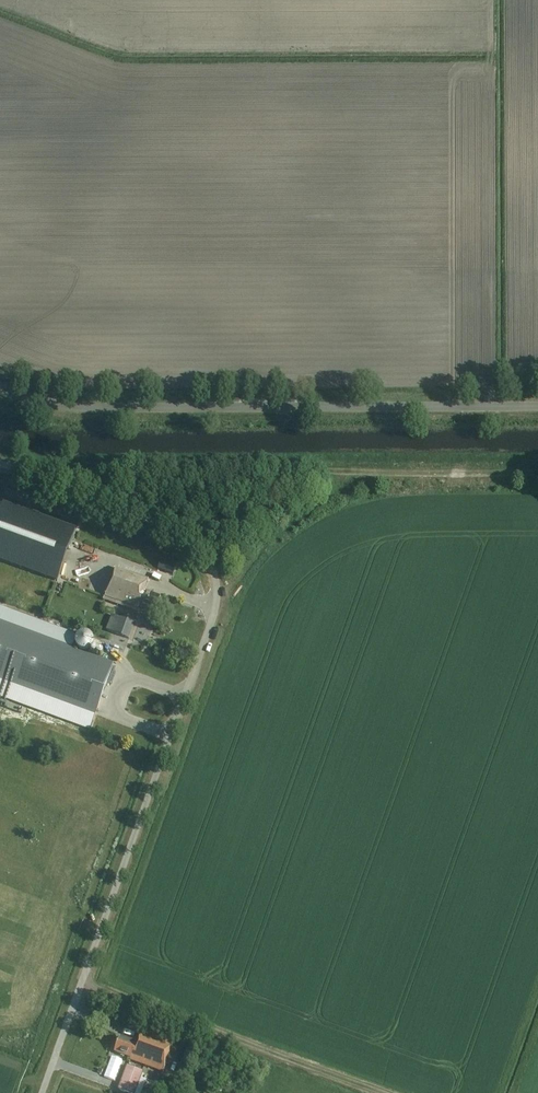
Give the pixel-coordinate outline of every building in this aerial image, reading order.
[(0,512),(0,563),(55,585),(75,533),(3,505),(0,512)] [(156,613),(161,598),(144,592),(149,580),(116,568),(105,597),(138,609),(139,607),(156,613)] [(53,598),(60,599),(62,590),(55,589),(53,598)] [(129,639),(136,619),(121,614),(114,634),(129,639)] [(94,718),(96,714),(97,711),(97,709),(98,706),(108,680),(114,663),(111,662),(73,648),(0,621),(0,678),(87,711),(85,715),(82,725),(90,728),(91,728),(94,718)] [(23,711),(24,705),(10,702),(9,708),(23,711)] [(54,714),(56,708),(42,703),(40,709),(54,714)] [(174,1044),(141,1032),(137,1044),(120,1038),(115,1052),(131,1058),(131,1060),(164,1073),(174,1044)] [(195,1051),(186,1048),(181,1064),(190,1067),(195,1051)] [(126,1065),(117,1089),(128,1092),(135,1092),(140,1078),(143,1071),(126,1065)] [(115,1090),(121,1072),(111,1068),(105,1087),(115,1090)]
